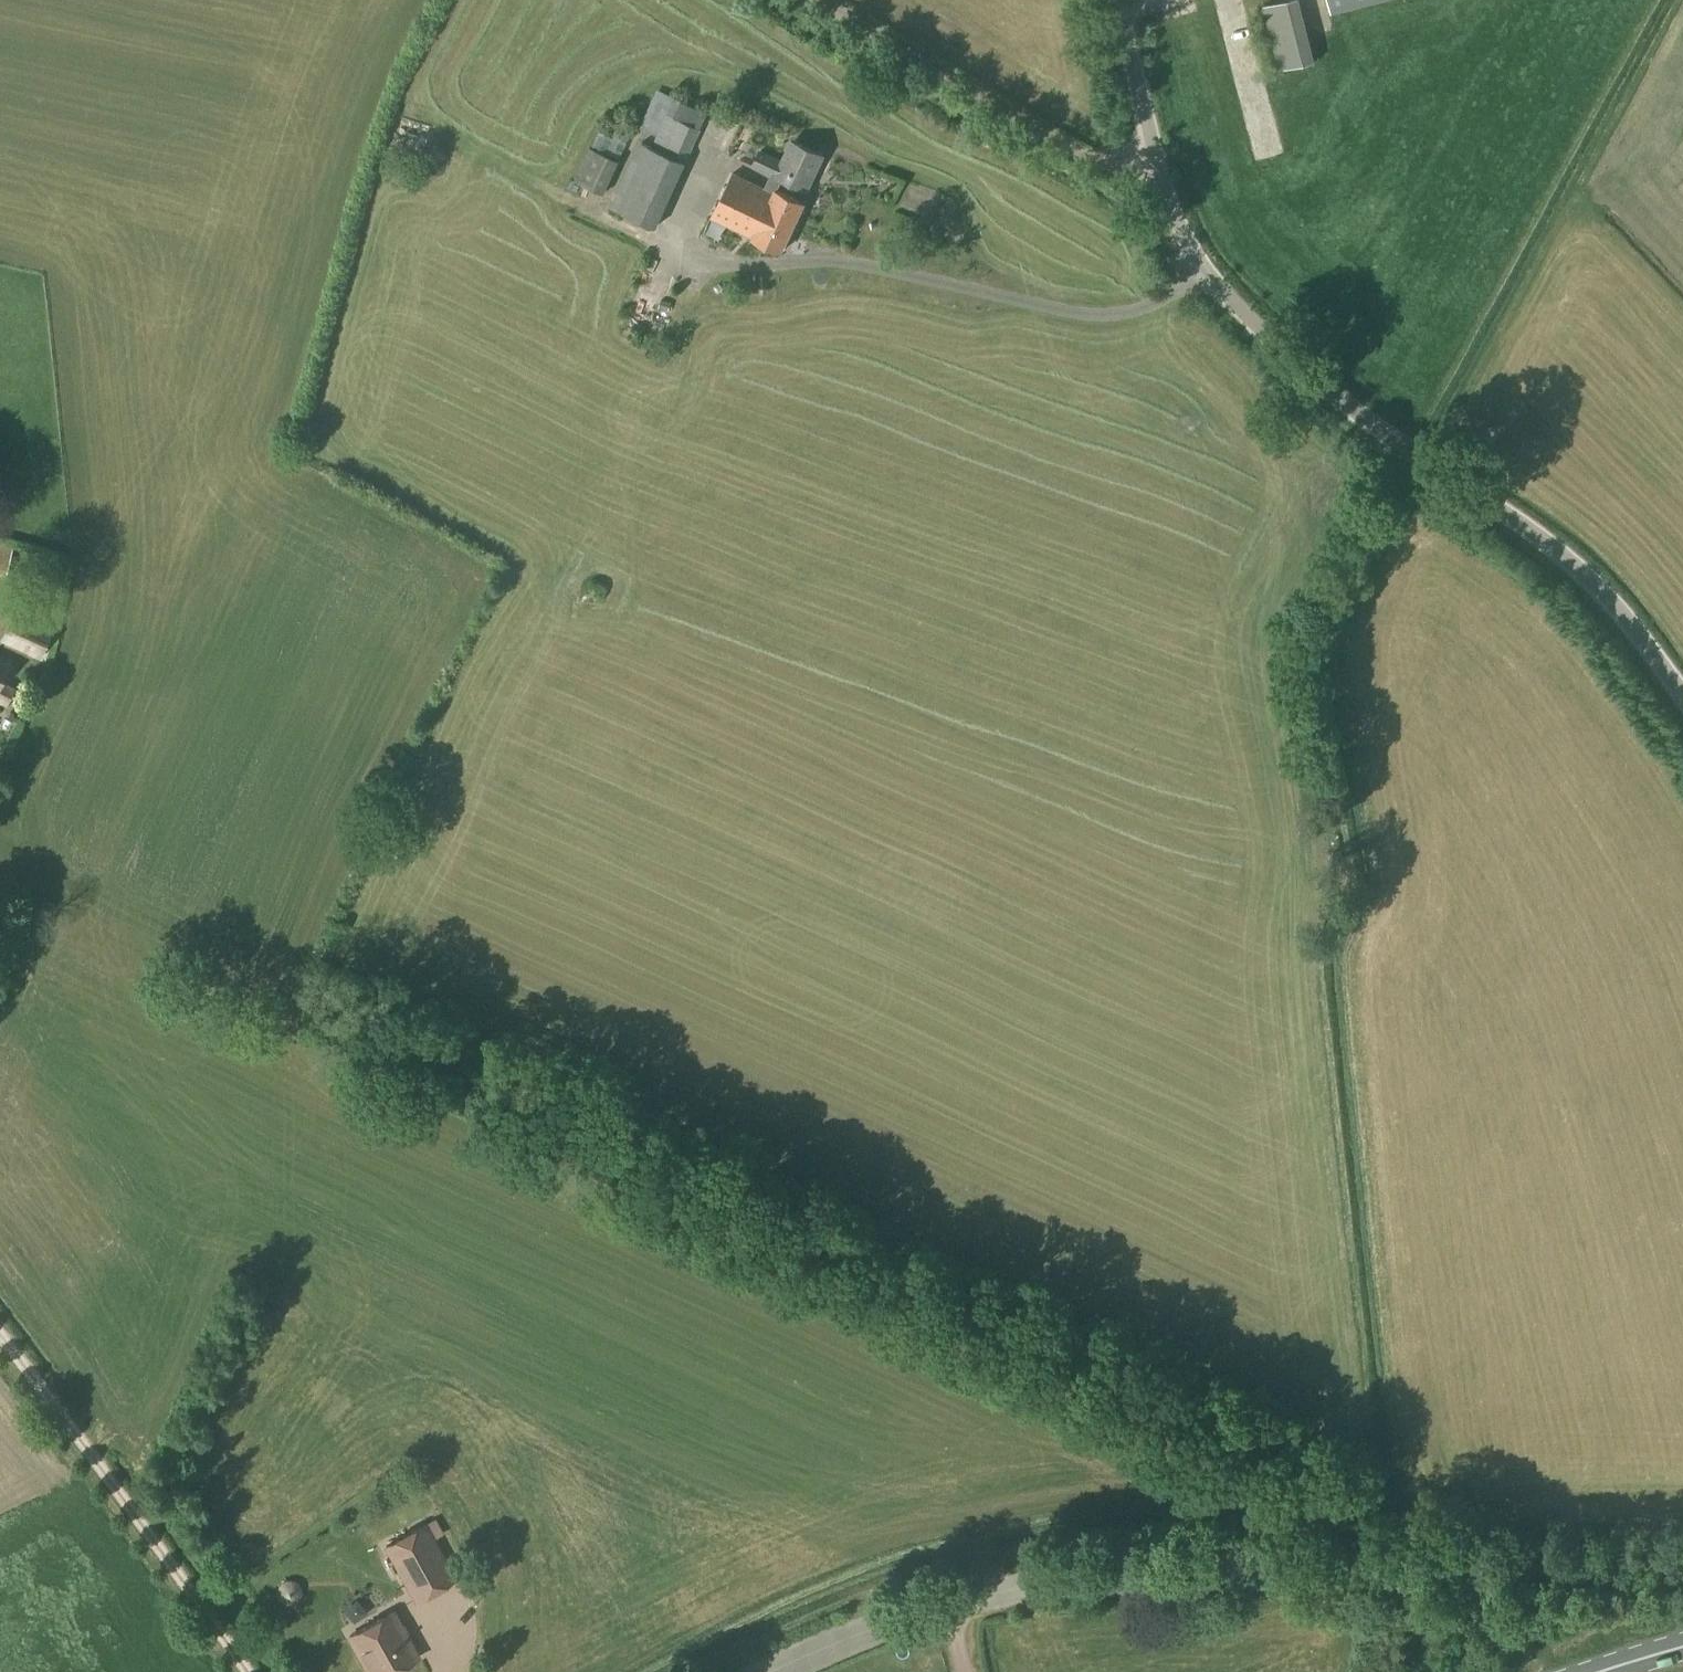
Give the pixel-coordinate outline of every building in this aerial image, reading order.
[(1302,0),(1271,0),(1288,74),(1318,67),(1302,0)] [(1331,13),(1382,0),(1328,0),(1331,13)] [(1231,53),(1241,50),(1236,31),(1225,33),(1231,53)] [(656,227),(700,129),(701,129),(668,114),(675,100),(656,91),(639,128),(658,136),(653,148),(637,140),(607,205),(656,227)] [(694,116),(697,99),(680,96),(677,113),(694,116)] [(807,191),(824,155),(792,140),(783,160),(774,156),(760,150),(753,166),(770,175),(764,187),(733,173),(712,218),(753,237),(752,238),(782,252),(804,203),(777,190),(782,179),(807,191)] [(604,195),(620,160),(589,147),(574,180),(604,195)] [(53,629),(14,610),(0,641),(39,660),(53,629)] [(12,689),(0,684),(0,699),(6,702),(12,689)] [(414,1601),(453,1580),(422,1525),(383,1546),(414,1601)] [(348,1637),(368,1671),(392,1671),(416,1659),(390,1613),(348,1637)]
